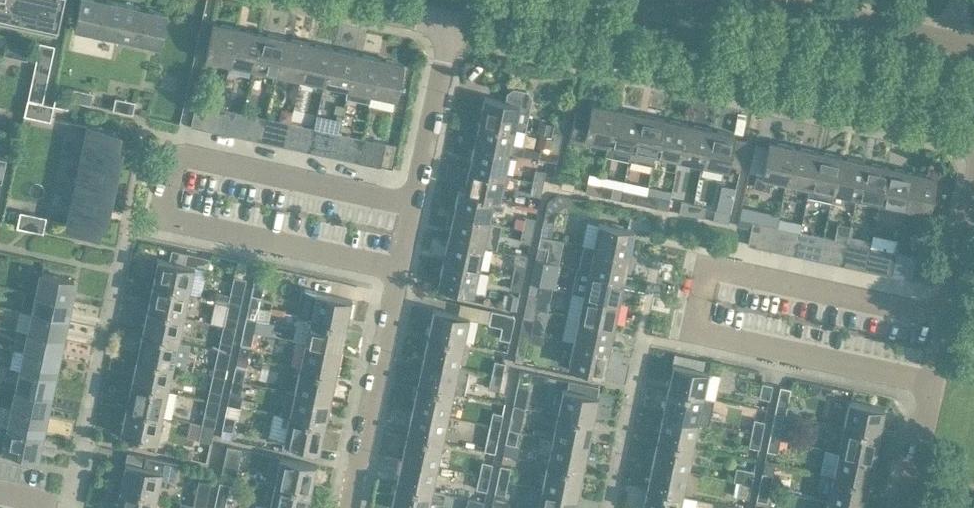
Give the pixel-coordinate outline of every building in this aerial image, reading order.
[(50,26),(56,27),(62,0),(0,0),(0,15),(50,26)] [(110,0),(79,0),(73,27),(158,45),(165,12),(110,0)] [(229,63),(236,28),(212,23),(204,57),(229,63)] [(236,28),(229,63),(252,67),(260,33),(236,28)] [(260,33),(252,67),(276,72),(283,38),(260,33)] [(283,38),(276,72),(299,77),(307,43),(283,38)] [(5,43),(3,55),(26,60),(29,48),(5,43)] [(39,44),(27,99),(41,102),(53,46),(39,43),(39,44)] [(307,43),(299,77),(323,83),(330,48),(307,43)] [(330,48),(323,83),(347,87),(354,53),(330,48)] [(378,58),(354,53),(347,87),(345,97),(368,102),(371,93),(378,58)] [(402,63),(378,58),(371,93),(395,98),(402,63)] [(478,120),(514,128),(517,110),(525,112),(531,107),(533,98),(530,90),(516,87),(508,93),(506,102),(483,97),(478,120)] [(72,88),(69,100),(89,104),(92,92),(72,88)] [(114,97),(112,109),(132,113),(134,101),(114,97)] [(69,101),(55,98),(53,104),(67,108),(69,101)] [(49,120),(52,105),(41,102),(27,99),(23,114),(49,120)] [(195,103),(190,126),(202,129),(207,105),(195,103)] [(607,143),(615,109),(590,103),(589,107),(576,104),(568,141),(585,144),(586,139),(607,143)] [(280,108),(277,120),(289,123),(292,111),(280,108)] [(638,114),(615,109),(607,143),(605,155),(628,160),(631,148),(638,114)] [(230,110),(225,134),(238,136),(242,113),(230,110)] [(238,136),(250,139),(255,115),(242,113),(238,136)] [(638,114),(631,148),(654,153),(662,119),(638,114)] [(662,119),(654,153),(678,158),(685,124),(662,119)] [(277,120),(272,144),(285,146),(289,123),(277,120)] [(510,142),(514,128),(478,120),(473,144),(509,151),(510,142)] [(285,146),(297,149),(302,125),(289,123),(285,146)] [(685,124),(678,158),(701,163),(709,129),(685,124)] [(88,125),(67,224),(96,230),(99,218),(104,219),(119,147),(114,146),(117,131),(88,125)] [(552,125),(550,137),(560,139),(563,127),(552,125)] [(709,129),(701,163),(725,169),(733,134),(709,129)] [(324,130),(319,154),(332,157),(337,133),(324,130)] [(332,157),(344,159),(349,136),(337,133),(332,157)] [(547,150),(550,137),(537,135),(535,147),(538,148),(547,150)] [(560,139),(550,137),(545,159),(555,161),(560,139)] [(6,160),(9,141),(0,139),(0,159),(6,160)] [(372,141),(367,164),(379,167),(384,143),(372,141)] [(761,175),(755,174),(753,186),(768,190),(770,178),(786,181),(792,146),(769,141),(761,175)] [(521,154),(522,147),(522,145),(510,142),(509,151),(521,154)] [(384,143),(379,167),(390,169),(391,169),(396,146),(384,143)] [(504,175),(509,151),(473,144),(468,167),(504,175)] [(816,151),(792,146),(786,181),(808,186),(816,151)] [(521,154),(536,157),(538,151),(522,147),(521,154)] [(839,156),(816,151),(808,186),(832,191),(839,156)] [(856,196),(863,161),(839,156),(832,191),(856,196)] [(863,161),(856,196),(879,201),(886,166),(863,161)] [(886,166),(879,201),(902,206),(910,171),(886,166)] [(498,199),(504,175),(468,167),(463,191),(492,198),(498,199)] [(544,172),(534,170),(531,182),(542,184),(544,172)] [(910,171),(902,206),(926,211),(934,177),(910,171)] [(598,194),(601,174),(587,172),(584,192),(598,194)] [(601,174),(598,194),(619,198),(622,178),(601,174)] [(573,179),(561,176),(559,186),(571,189),(573,179)] [(542,184),(531,182),(529,194),(539,196),(542,184)] [(492,198),(463,191),(457,189),(452,213),(487,221),(492,198)] [(622,189),(620,199),(631,201),(633,192),(622,189)] [(646,194),(633,192),(631,201),(644,204),(646,194)] [(658,197),(646,194),(644,204),(655,207),(658,197)] [(720,210),(729,212),(731,203),(717,200),(715,209),(720,210)] [(680,202),(678,211),(690,214),(692,204),(680,202)] [(690,214),(703,217),(705,207),(692,204),(690,214)] [(740,206),(736,224),(750,227),(751,221),(754,209),(740,206)] [(42,231),(45,216),(20,210),(16,226),(42,231)] [(554,213),(553,213),(544,211),(542,224),(552,226),(554,213)] [(482,244),(487,221),(452,213),(447,237),(482,244)] [(532,231),(534,219),(524,217),(522,229),(532,231)] [(751,221),(750,227),(746,245),(759,247),(764,224),(751,221)] [(592,247),(627,254),(633,230),(597,222),(592,247)] [(776,226),(771,250),(784,252),(789,229),(776,226)] [(519,242),(529,244),(532,231),(522,229),(519,242)] [(810,234),(805,257),(818,260),(823,237),(810,234)] [(477,268),(482,244),(447,237),(442,260),(477,268)] [(818,260),(830,263),(835,239),(823,237),(818,260)] [(627,254),(592,247),(582,244),(577,268),(623,278),(627,254)] [(857,244),(852,268),(864,270),(869,247),(857,244)] [(547,249),(537,247),(534,259),(544,261),(547,249)] [(864,270),(877,273),(882,249),(869,247),(864,270)] [(169,261),(193,266),(208,269),(210,257),(171,249),(169,261)] [(905,255),(900,278),(912,280),(917,257),(905,255)] [(151,284),(186,292),(191,267),(193,267),(193,266),(169,261),(156,258),(155,259),(157,259),(151,284)] [(534,259),(532,272),(542,274),(544,261),(534,259)] [(472,292),(477,268),(442,260),(437,285),(472,292)] [(522,279),(525,266),(514,264),(512,277),(522,279)] [(582,294),(618,301),(623,278),(577,268),(576,268),(571,292),(582,294)] [(69,301),(73,280),(41,273),(36,294),(69,301)] [(229,292),(241,295),(245,279),(232,276),(229,292)] [(522,279),(512,277),(509,289),(520,291),(522,279)] [(263,283),(257,281),(253,280),(250,295),(259,297),(263,283)] [(146,309),(181,317),(186,292),(151,284),(146,309)] [(537,296),(547,298),(545,310),(547,311),(552,286),(540,284),(537,296)] [(310,318),(344,326),(349,302),(350,302),(350,300),(302,290),(297,315),(310,318)] [(515,310),(518,296),(507,293),(504,308),(515,310)] [(69,301),(36,294),(32,314),(64,321),(69,301)] [(537,296),(528,294),(525,306),(535,308),(537,296)] [(618,301),(582,294),(578,317),(613,325),(618,301)] [(537,296),(535,308),(545,310),(547,298),(537,296)] [(223,316),(236,319),(239,302),(227,300),(223,316)] [(525,306),(523,319),(532,321),(535,308),(525,306)] [(428,334),(461,341),(466,317),(467,317),(468,315),(432,308),(431,309),(433,310),(428,334)] [(181,317),(146,309),(140,334),(175,341),(181,317)] [(498,336),(509,339),(513,318),(512,315),(490,311),(488,322),(500,325),(498,336)] [(60,340),(64,321),(32,314),(28,333),(60,340)] [(242,330),(252,332),(255,318),(245,316),(242,330)] [(578,317),(573,341),(608,348),(613,325),(578,317)] [(310,318),(305,342),(339,350),(344,326),(310,318)] [(218,341),(231,344),(234,328),(221,325),(218,341)] [(249,346),(252,332),(242,330),(239,344),(249,346)] [(544,335),(542,334),(530,332),(528,341),(542,344),(544,335)] [(56,358),(60,340),(28,333),(24,351),(56,358)] [(187,344),(175,341),(140,334),(135,359),(170,366),(181,368),(187,344)] [(428,334),(422,358),(456,365),(461,341),(428,334)] [(299,367),(333,375),(339,350),(305,342),(296,341),(291,366),(299,367)] [(528,343),(518,341),(515,354),(525,356),(528,343)] [(573,341),(568,365),(603,372),(608,348),(573,341)] [(213,365),(225,368),(229,352),(216,349),(213,365)] [(52,377),(56,358),(24,351),(20,370),(52,377)] [(456,365),(422,358),(417,383),(451,390),(463,393),(468,368),(456,365)] [(135,359),(130,383),(165,391),(170,366),(135,359)] [(501,376),(504,362),(494,360),(491,373),(501,376)] [(667,389),(701,397),(706,373),(707,373),(708,372),(671,364),(671,365),(672,365),(667,389)] [(244,368),(234,366),(232,380),(242,382),(244,368)] [(299,367),(294,393),(328,400),(333,375),(299,367)] [(48,396),(52,377),(20,370),(16,389),(48,396)] [(488,387),(498,389),(501,376),(491,373),(488,387)] [(208,390),(220,393),(223,377),(211,374),(208,390)] [(528,381),(517,379),(514,393),(525,395),(528,381)] [(232,380),(229,393),(239,396),(242,382),(232,380)] [(568,381),(566,389),(597,395),(598,387),(568,381)] [(174,393),(165,391),(130,383),(124,408),(159,415),(169,417),(174,393)] [(417,383),(412,408),(445,416),(451,390),(417,383)] [(758,397),(768,399),(771,385),(761,383),(758,397)] [(788,389),(778,387),(775,401),(785,403),(788,389)] [(557,413),(591,421),(596,397),(598,397),(598,395),(597,395),(566,389),(561,388),(561,389),(562,390),(557,413)] [(44,415),(48,396),(16,389),(12,408),(44,415)] [(662,413),(696,421),(701,397),(667,389),(662,413)] [(281,416),(288,418),(323,424),(328,400),(294,393),(287,391),(281,416)] [(239,406),(241,407),(253,409),(255,401),(240,398),(239,406)] [(202,415),(215,417),(218,402),(206,399),(202,415)] [(843,426),(877,433),(882,409),(883,410),(884,408),(847,400),(846,402),(848,402),(843,426)] [(40,435),(44,415),(12,408),(7,428),(40,435)] [(118,432),(118,433),(155,441),(155,440),(154,440),(159,415),(124,408),(119,432),(118,432)] [(412,408),(407,432),(440,440),(445,416),(412,408)] [(501,413),(491,411),(489,425),(499,427),(501,413)] [(552,438),(586,446),(591,421),(557,413),(552,438)] [(656,439),(690,446),(696,421),(662,413),(656,439)] [(520,417),(510,415),(507,428),(517,431),(520,417)] [(234,418),(224,416),(221,429),(231,431),(234,418)] [(282,441),(282,442),(318,450),(318,449),(317,448),(323,424),(288,418),(283,441),(282,441)] [(760,435),(763,422),(753,420),(750,433),(760,435)] [(781,425),(771,423),(768,437),(778,439),(781,425)] [(197,439),(209,442),(213,426),(200,424),(197,439)] [(489,425),(483,451),(493,453),(499,427),(489,425)] [(837,451),(872,458),(877,433),(843,426),(837,451)] [(36,455),(40,435),(7,428),(3,448),(36,455)] [(517,431),(507,428),(504,442),(514,444),(517,431)] [(407,432),(401,458),(435,465),(440,440),(407,432)] [(747,446),(757,448),(760,435),(750,433),(747,446)] [(768,437),(765,450),(775,452),(778,439),(768,437)] [(547,463),(581,471),(586,446),(552,438),(547,463)] [(651,464),(685,471),(690,446),(656,439),(651,464)] [(221,472),(237,475),(242,449),(226,446),(221,472)] [(832,476),(866,483),(872,458),(837,451),(832,476)] [(125,464),(119,489),(154,496),(158,476),(173,480),(177,463),(131,453),(129,463),(124,462),(123,464),(125,464)] [(274,483),(308,490),(313,467),(315,467),(315,465),(278,457),(278,459),(280,459),(274,483)] [(401,458),(396,482),(430,489),(435,465),(401,458)] [(488,477),(491,463),(481,461),(478,475),(488,477)] [(541,488),(575,495),(581,471),(547,463),(541,488)] [(646,489),(680,496),(688,498),(690,489),(682,487),(685,471),(651,464),(646,489)] [(510,467),(499,465),(496,478),(507,481),(510,467)] [(750,484),(753,471),(742,469),(740,482),(750,484)] [(771,475),(761,473),(758,487),(768,488),(771,475)] [(488,477),(478,475),(475,488),(486,491),(488,477)] [(827,501),(861,507),(866,483),(832,476),(827,501)] [(496,478),(493,492),(504,494),(507,481),(496,478)] [(206,498),(209,482),(198,479),(195,496),(206,498)] [(228,484),(218,482),(215,496),(225,499),(228,484)] [(396,482),(391,506),(390,506),(389,507),(391,507),(426,507),(427,502),(438,504),(440,491),(430,489),(396,482)] [(750,484),(740,482),(737,496),(747,498),(750,484)] [(270,507),(304,507),(308,490),(274,483),(269,507),(270,507)] [(758,487),(755,500),(765,502),(768,488),(758,487)] [(575,495),(541,488),(537,507),(573,507),(575,495)] [(154,496),(119,489),(115,507),(152,507),(154,496)] [(468,492),(454,489),(451,507),(465,507),(468,492)] [(680,496),(646,489),(642,507),(677,507),(680,496)] [(213,507),(223,507),(225,499),(215,496),(213,507)] [(466,507),(484,507),(485,502),(468,499),(466,507)]
